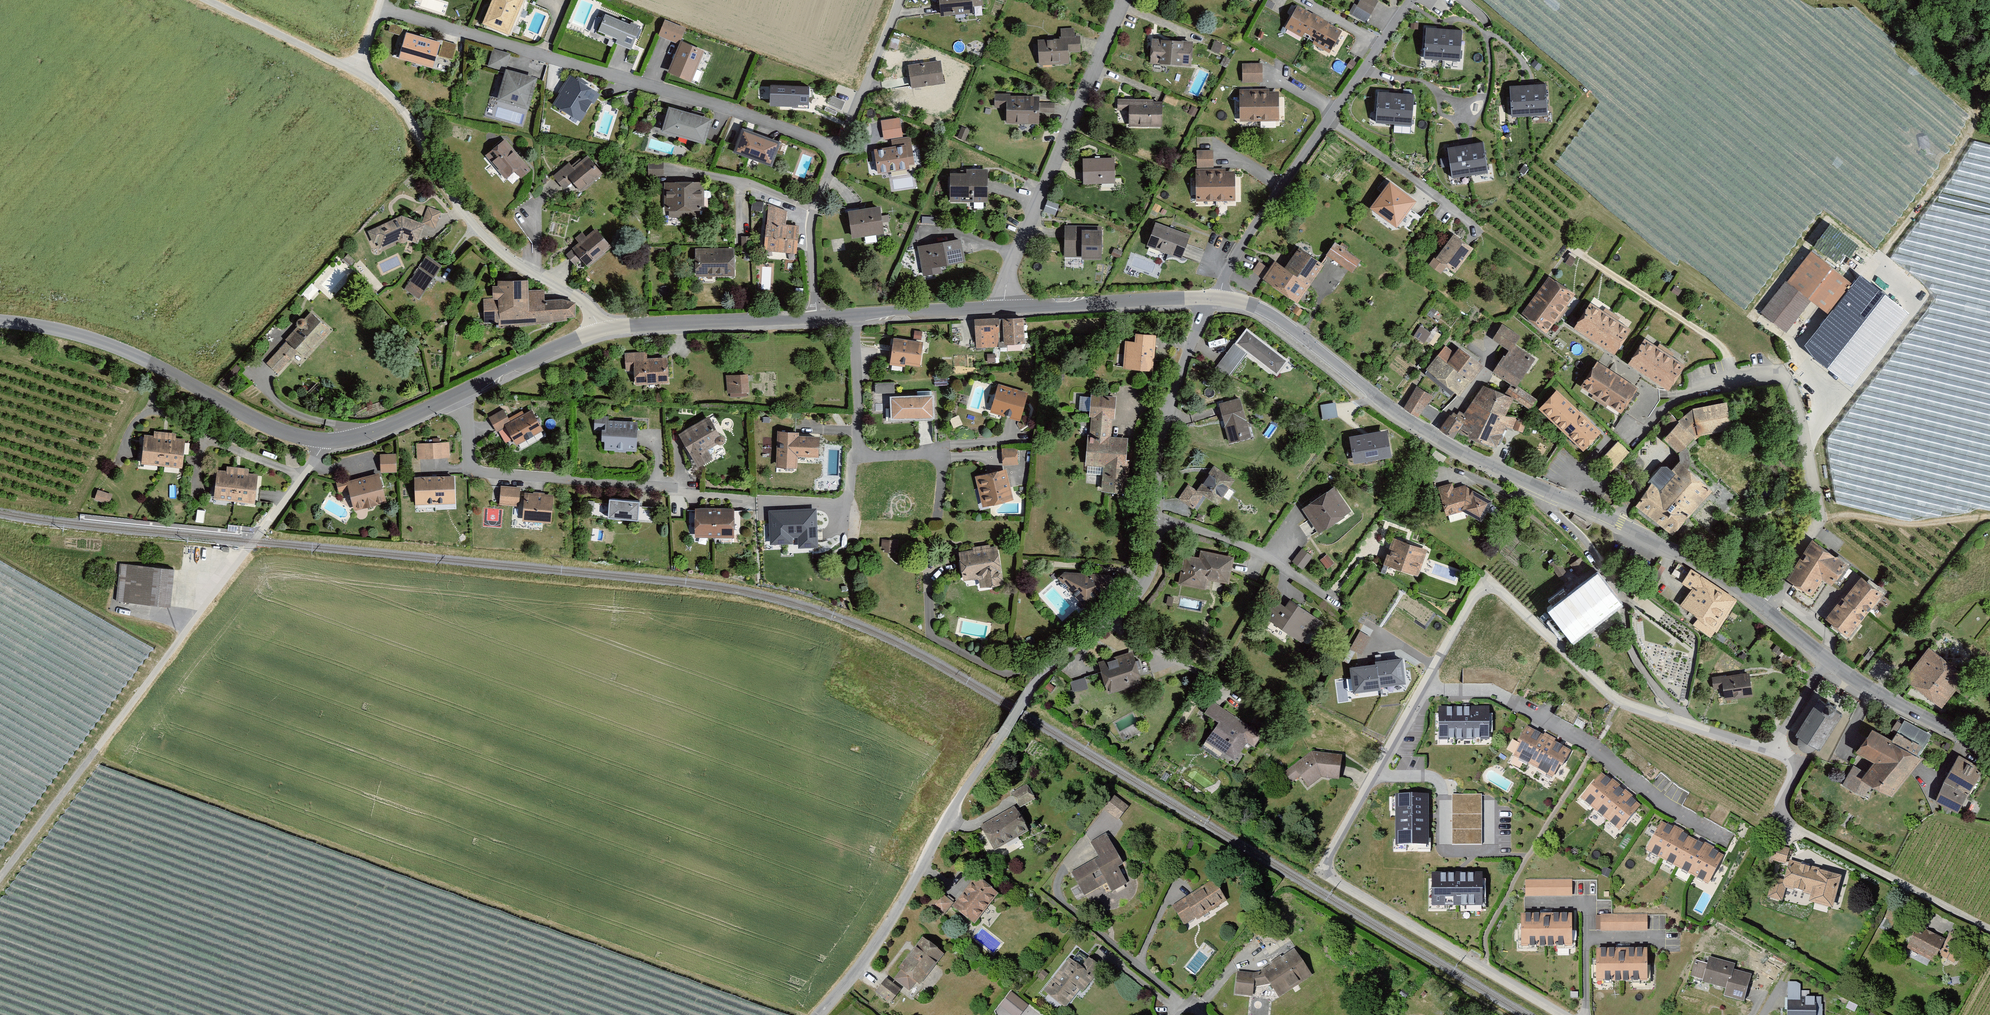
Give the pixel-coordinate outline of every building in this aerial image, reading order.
[(505,36),(521,0),(489,0),(478,25),(505,36)] [(938,19),(981,14),(979,0),(936,0),(938,19)] [(1363,0),(1359,0),(1350,17),(1366,25),(1379,2),(1375,0),(1368,0),(1367,2),(1363,0)] [(1295,8),(1283,30),(1299,39),(1301,34),(1312,40),(1310,45),(1328,55),(1340,33),(1295,8)] [(638,31),(600,15),(591,37),(629,53),(638,31)] [(663,74),(688,84),(701,53),(677,43),(682,31),(662,23),(656,36),(675,44),(663,74)] [(406,29),(388,24),(386,33),(400,37),(394,59),(429,68),(432,57),(448,62),(452,47),(405,34),(406,29)] [(1471,27),(1429,26),(1429,61),(1472,61),(1471,27)] [(1059,40),(1036,41),(1038,66),(1067,64),(1066,54),(1079,53),(1077,38),(1073,39),(1072,28),(1058,29),(1059,40)] [(1190,68),(1191,43),(1150,41),(1148,65),(1190,68)] [(1226,48),(1210,41),(1205,51),(1219,57),(1220,53),(1224,54),(1226,48)] [(927,49),(917,47),(915,55),(924,58),(927,49)] [(542,65),(491,51),(487,67),(501,71),(493,101),(524,110),(533,80),(537,81),(542,65)] [(939,62),(906,67),(909,89),(942,84),(939,62)] [(1260,65),(1240,65),(1240,84),(1261,84),(1260,65)] [(569,80),(551,108),(577,125),(595,97),(569,80)] [(1557,83),(1513,83),(1515,116),(1559,115),(1557,83)] [(809,86),(770,85),(770,106),(809,107),(809,86)] [(1424,88),(1381,86),(1379,120),(1425,122),(1424,88)] [(1265,90),(1238,90),(1238,123),(1278,123),(1278,94),(1265,94),(1265,90)] [(1037,96),(993,96),(993,110),(1004,110),(1004,124),(1037,124),(1037,114),(1053,114),(1053,105),(1037,105),(1037,96)] [(1126,129),(1160,129),(1160,105),(1151,105),(1151,101),(1116,101),(1116,112),(1127,112),(1126,129)] [(1194,107),(1187,104),(1182,114),(1189,118),(1194,107)] [(707,119),(663,107),(656,133),(700,145),(707,119)] [(777,143),(738,129),(729,154),(768,168),(777,143)] [(967,132),(960,130),(956,140),(963,143),(967,132)] [(886,134),(870,136),(871,143),(887,141),(886,134)] [(890,148),(871,151),(875,175),(905,171),(904,166),(911,165),(907,138),(889,141),(890,148)] [(502,140),(483,157),(501,179),(510,172),(518,181),(529,172),(502,140)] [(1493,141),(1450,145),(1455,177),(1498,172),(1493,141)] [(1234,201),(1234,173),(1222,173),(1222,170),(1212,170),(1211,152),(1194,152),(1195,202),(1234,201)] [(602,175),(585,156),(571,169),(566,163),(550,177),(562,191),(569,185),(578,196),(602,175)] [(1112,159),(1081,159),(1081,185),(1112,185),(1112,159)] [(662,177),(661,162),(647,163),(647,178),(662,177)] [(947,175),(947,204),(986,203),(985,171),(964,171),(964,175),(947,175)] [(1371,207),(1398,227),(1418,199),(1391,179),(1371,207)] [(702,212),(701,183),(662,183),(663,212),(702,212)] [(1160,208),(1154,204),(1151,211),(1157,214),(1160,208)] [(761,251),(794,255),(798,227),(782,225),(784,213),(766,205),(761,251)] [(879,208),(844,213),(848,241),(883,236),(879,208)] [(399,217),(365,233),(375,252),(398,240),(416,246),(423,225),(399,217)] [(1188,237),(1154,224),(1145,247),(1179,260),(1188,237)] [(1101,227),(1063,227),(1063,259),(1083,259),(1083,255),(1101,256),(1101,227)] [(575,244),(563,255),(571,264),(575,261),(583,270),(609,249),(593,230),(583,238),(579,234),(572,240),(575,244)] [(1469,249),(1451,236),(1433,260),(1432,259),(1427,265),(1439,274),(1444,267),(1452,273),(1469,249)] [(958,240),(915,248),(920,272),(963,264),(958,240)] [(1332,243),(1323,256),(1348,273),(1357,260),(1332,243)] [(1293,304),(1320,266),(1294,248),(1280,269),(1271,263),(1267,268),(1258,262),(1249,274),(1293,304)] [(694,278),(732,277),(731,249),(693,250),(694,278)] [(1759,315),(1784,335),(1809,303),(1827,317),(1851,286),(1809,252),(1759,315)] [(405,286),(420,296),(439,267),(424,258),(405,286)] [(1571,296),(1547,278),(1519,315),(1544,333),(1571,296)] [(499,321),(499,324),(572,319),(571,304),(561,300),(542,301),(541,290),(525,291),(525,282),(495,283),(494,287),(488,287),(489,300),(482,301),(483,322),(499,321)] [(1870,286),(1815,356),(1843,376),(1897,308),(1870,286)] [(1572,330),(1612,356),(1628,331),(1588,304),(1572,330)] [(285,345),(265,365),(275,375),(295,355),(301,360),(328,333),(309,314),(282,342),(285,345)] [(1020,319),(999,321),(1001,348),(1022,347),(1020,319)] [(997,320),(972,322),(974,351),(999,349),(997,320)] [(1517,337),(1500,326),(1489,342),(1505,352),(1490,374),(1513,389),(1532,361),(1511,347),(1517,337)] [(1420,328),(1412,339),(1422,346),(1423,343),(1432,349),(1440,338),(1431,332),(1429,335),(1420,328)] [(1287,362),(1243,331),(1214,370),(1228,380),(1245,358),(1274,379),(1287,362)] [(1130,343),(1121,343),(1118,372),(1149,375),(1152,338),(1131,336),(1130,343)] [(890,339),(886,367),(901,370),(902,365),(917,368),(920,344),(890,339)] [(1682,367),(1641,340),(1624,365),(1665,392),(1682,367)] [(1452,357),(1443,349),(1423,372),(1454,396),(1479,367),(1457,351),(1452,357)] [(644,353),(623,354),(624,373),(632,372),(632,387),(664,385),(663,359),(644,360),(644,353)] [(1636,389),(1594,362),(1577,388),(1619,414),(1636,389)] [(234,368),(225,377),(230,381),(239,372),(234,368)] [(745,377),(724,378),(725,398),(747,396),(745,377)] [(224,378),(218,385),(225,392),(231,385),(224,378)] [(875,392),(895,392),(894,381),(875,382),(875,392)] [(1027,395),(996,386),(988,414),(1018,423),(1027,395)] [(1510,400),(1481,387),(1461,416),(1457,414),(1455,418),(1452,416),(1450,419),(1447,417),(1437,432),(1450,441),(1455,434),(1493,450),(1503,429),(1520,436),(1524,424),(1504,414),(1510,400)] [(1401,410),(1416,419),(1430,398),(1415,388),(1401,410)] [(1513,392),(1507,389),(1503,395),(1510,400),(1527,412),(1535,401),(1516,388),(1513,392)] [(1556,391),(1538,409),(1583,453),(1601,434),(1556,391)] [(930,397),(885,398),(886,424),(931,422),(930,397)] [(1113,400),(1089,398),(1087,420),(1089,420),(1087,440),(1085,439),(1082,467),(1102,469),(1100,493),(1116,495),(1118,473),(1128,474),(1129,461),(1124,460),(1126,439),(1109,438),(1113,400)] [(1237,399),(1216,404),(1226,445),(1248,440),(1237,399)] [(1335,403),(1321,405),(1324,419),(1337,416),(1335,403)] [(1677,423),(1661,442),(1674,456),(1691,439),(1695,442),(1700,437),(1728,433),(1724,403),(1688,410),(1675,422),(1677,423)] [(500,411),(486,419),(494,432),(497,431),(503,443),(508,440),(513,448),(542,432),(529,410),(507,423),(500,411)] [(707,417),(675,436),(694,469),(708,461),(703,452),(721,442),(707,417)] [(605,419),(593,418),(592,432),(597,432),(596,443),(601,443),(600,450),(632,453),(634,424),(605,422),(605,419)] [(1368,435),(1351,438),(1356,464),(1391,457),(1386,431),(1368,435)] [(794,434),(774,433),(773,471),(794,471),(795,458),(816,459),(816,438),(794,437),(794,434)] [(151,438),(141,437),(137,467),(178,472),(182,442),(172,441),(173,437),(151,434),(151,438)] [(1630,453),(1618,443),(1600,463),(1610,472),(1630,453)] [(447,444),(414,446),(416,462),(448,460),(447,444)] [(1015,450),(999,450),(999,466),(1015,466),(1015,450)] [(394,456),(377,456),(378,474),(394,473),(394,456)] [(1649,484),(1633,508),(1669,536),(1709,492),(1677,461),(1668,470),(1662,466),(1647,482),(1649,484)] [(1186,484),(1175,500),(1192,512),(1202,498),(1215,507),(1233,482),(1211,467),(1195,490),(1186,484)] [(222,473),(213,472),(210,500),(250,505),(253,476),(244,475),(244,470),(223,468),(222,473)] [(1004,471),(972,478),(979,509),(1011,501),(1004,471)] [(345,479),(334,482),(337,494),(345,492),(350,512),(383,504),(376,476),(346,483),(345,479)] [(451,477),(411,479),(412,507),(452,505),(451,477)] [(1449,482),(1435,486),(1445,517),(1460,513),(1477,522),(1489,502),(1461,486),(1451,490),(1449,482)] [(517,488),(498,487),(496,506),(515,508),(517,488)] [(1333,488),(1299,510),(1316,535),(1349,514),(1333,488)] [(109,496),(95,492),(92,502),(106,507),(109,496)] [(550,496),(521,493),(518,522),(547,525),(550,496)] [(635,503),(604,501),(602,519),(634,522),(635,503)] [(731,509),(691,509),(691,538),(731,539),(731,509)] [(816,510),(769,512),(771,545),(793,544),(792,538),(798,538),(799,548),(817,547),(816,510)] [(1425,551),(1391,540),(1381,570),(1415,581),(1425,551)] [(892,541),(879,541),(879,551),(891,552),(892,541)] [(1810,541),(1783,581),(1808,598),(1820,580),(1830,587),(1845,565),(1810,541)] [(970,552),(955,555),(959,582),(978,580),(979,588),(1000,585),(995,549),(988,550),(987,547),(970,550),(970,552)] [(1291,563),(1302,573),(1313,560),(1301,550),(1291,563)] [(1205,583),(1227,586),(1232,558),(1198,552),(1197,559),(1183,557),(1178,586),(1204,590),(1205,583)] [(1327,555),(1320,560),(1326,570),(1334,564),(1327,555)] [(1566,573),(1553,556),(1546,561),(1558,578),(1566,573)] [(1577,560),(1569,565),(1575,574),(1583,568),(1577,560)] [(174,570),(120,564),(116,601),(170,607),(174,570)] [(1689,568),(1680,584),(1690,590),(1678,606),(1695,619),(1692,625),(1708,638),(1734,600),(1689,568)] [(1103,576),(1062,574),(1056,579),(1081,609),(1110,585),(1103,576)] [(1823,619),(1845,637),(1882,592),(1860,574),(1823,619)] [(1595,576),(1548,611),(1569,638),(1615,603),(1595,576)] [(1260,620),(1302,649),(1320,623),(1288,601),(1283,607),(1274,600),(1260,620)] [(1359,630),(1351,649),(1363,654),(1371,635),(1359,630)] [(1965,677),(1926,648),(1901,680),(1941,710),(1965,677)] [(1128,653),(1095,665),(1105,693),(1138,681),(1128,653)] [(1349,665),(1353,693),(1406,686),(1403,658),(1349,665)] [(1720,689),(1722,699),(1751,695),(1747,671),(1710,677),(1712,690),(1720,689)] [(1087,691),(1083,680),(1069,685),(1073,696),(1087,691)] [(1842,715),(1819,700),(1796,737),(1819,751),(1842,715)] [(1500,701),(1441,702),(1441,742),(1499,740),(1500,701)] [(1212,705),(1207,713),(1219,722),(1202,748),(1230,766),(1244,745),(1252,750),(1260,737),(1212,705)] [(1932,735),(1902,718),(1888,741),(1918,758),(1932,735)] [(1526,729),(1510,758),(1550,779),(1566,750),(1526,729)] [(1868,730),(1852,752),(1870,762),(1858,781),(1888,796),(1918,758),(1888,741),(1868,730)] [(1312,752),(1281,773),(1290,786),(1299,779),(1307,789),(1321,780),(1336,782),(1340,756),(1312,752)] [(1957,757),(1933,804),(1956,816),(1980,769),(1957,757)] [(1578,799),(1618,831),(1640,803),(1600,771),(1578,799)] [(1023,788),(1009,795),(1016,809),(1030,802),(1023,788)] [(1428,792),(1396,791),(1396,847),(1428,848),(1428,792)] [(1482,794),(1453,795),(1454,845),(1482,844),(1482,794)] [(1105,808),(1118,820),(1129,806),(1116,795),(1105,808)] [(1011,809),(978,828),(991,851),(1024,832),(1011,809)] [(1723,854),(1662,819),(1643,851),(1705,886),(1723,854)] [(1069,874),(1081,896),(1104,884),(1109,894),(1125,885),(1116,870),(1121,867),(1103,835),(1088,843),(1097,858),(1069,874)] [(1772,845),(1767,862),(1783,866),(1787,849),(1772,845)] [(1770,880),(1765,898),(1779,902),(1784,887),(1809,894),(1805,904),(1831,912),(1842,876),(1787,859),(1779,883),(1770,880)] [(1483,877),(1433,876),(1433,909),(1483,909),(1483,877)] [(951,909),(974,926),(996,896),(973,879),(951,909)] [(1571,880),(1524,880),(1524,897),(1571,897),(1571,880)] [(1212,883),(1170,908),(1183,928),(1224,903),(1212,883)] [(929,909),(940,917),(951,904),(940,895),(929,909)] [(1570,915),(1518,915),(1519,948),(1570,948),(1570,915)] [(1645,915),(1598,916),(1599,933),(1645,932),(1645,915)] [(1915,923),(1902,948),(1930,962),(1934,955),(1951,964),(1960,946),(1915,923)] [(919,940),(888,981),(906,995),(914,985),(918,988),(942,958),(919,940)] [(1660,948),(1600,946),(1600,991),(1660,991),(1660,948)] [(1274,1000),(1310,977),(1292,950),(1255,975),(1237,972),(1234,995),(1250,997),(1251,989),(1265,986),(1274,1000)] [(1705,964),(1693,961),(1688,977),(1724,988),(1721,996),(1743,1003),(1751,976),(1732,971),(1734,964),(1707,957),(1705,964)] [(1066,960),(1041,993),(1066,1011),(1090,978),(1066,960)] [(1782,1014),(1823,1014),(1822,995),(1802,995),(1801,975),(1788,976),(1788,1002),(1782,1002),(1782,1014)] [(899,995),(882,981),(870,996),(887,1010),(899,995)] [(1029,1005),(1011,991),(1000,1005),(1012,1014),(1020,1014),(1029,1005)]
